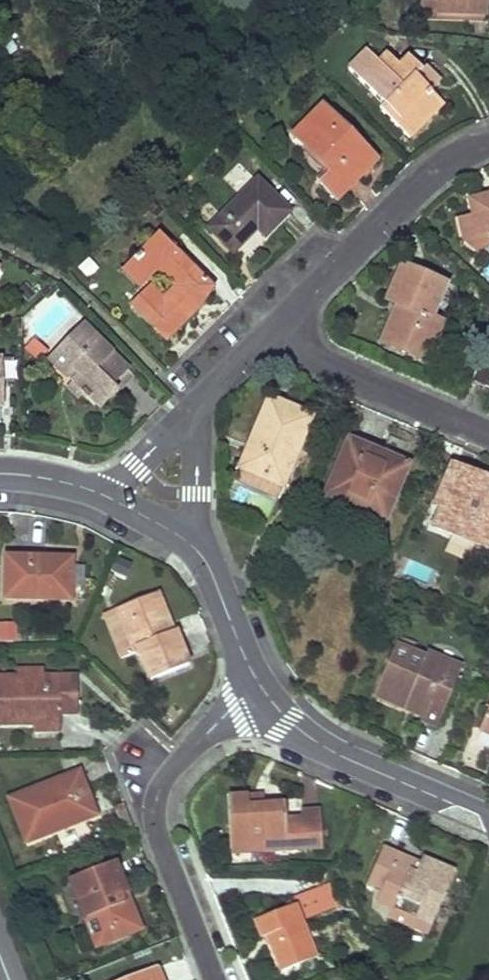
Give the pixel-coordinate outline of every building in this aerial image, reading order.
[(405,17),(420,17),(421,11),(487,13),(487,0),(405,0),(405,17)] [(421,11),(420,17),(487,20),(487,13),(421,11)] [(379,64),(367,52),(351,69),(385,105),(381,108),(410,138),(424,124),(443,107),(430,93),(415,78),(422,71),(410,57),(400,68),(391,76),(379,64)] [(389,55),(379,64),(391,76),(400,68),(389,55)] [(422,71),(415,78),(430,93),(437,86),(422,71)] [(376,160),(323,106),(295,134),(308,148),(331,172),(320,182),(337,199),(356,180),(376,160)] [(308,148),(297,158),(320,182),(331,172),(308,148)] [(239,196),(255,180),(238,164),(222,180),(239,196)] [(289,213),(257,180),(210,227),(232,251),(252,231),(249,230),(255,224),(266,236),(274,228),(289,213)] [(477,196),(468,198),(472,213),(466,215),(471,238),(486,234),(488,246),(488,194),(477,196)] [(461,240),(474,249),(488,246),(486,234),(471,238),(466,215),(455,217),(461,240)] [(152,288),(132,305),(166,341),(179,328),(197,310),(186,298),(192,292),(199,300),(211,288),(174,250),(170,254),(155,239),(128,265),(144,282),(157,270),(174,288),(162,299),(152,288)] [(144,282),(128,265),(124,270),(139,287),(144,282)] [(397,305),(383,341),(424,360),(441,321),(431,316),(446,284),(402,266),(393,286),(387,300),(397,305)] [(110,385),(126,370),(83,326),(47,361),(64,377),(66,375),(72,369),(79,377),(73,382),(81,391),(78,394),(86,402),(89,399),(98,408),(110,396),(116,390),(110,385)] [(472,379),(488,387),(488,366),(479,362),(472,379)] [(72,369),(66,375),(73,382),(79,377),(72,369)] [(110,385),(116,390),(131,375),(126,370),(110,385)] [(73,382),(67,388),(75,397),(78,394),(81,391),(73,382)] [(294,409),(269,399),(239,467),(282,484),(310,416),(294,409)] [(374,452),(348,440),(325,495),(341,503),(344,497),(386,515),(405,471),(380,461),(382,455),(374,452)] [(407,466),(382,455),(380,461),(405,471),(407,466)] [(433,525),(487,549),(488,543),(488,491),(481,488),(485,479),(476,475),(451,464),(434,503),(442,506),(433,525)] [(344,497),(341,503),(384,521),(386,515),(344,497)] [(38,559),(6,557),(5,597),(69,600),(71,560),(38,559)] [(152,596),(118,610),(134,653),(139,651),(150,680),(187,665),(181,649),(174,632),(164,636),(160,625),(163,624),(152,596)] [(134,653),(118,610),(107,614),(124,657),(134,653)] [(0,624),(0,643),(18,643),(17,624),(0,624)] [(425,658),(395,645),(374,695),(404,708),(406,703),(426,711),(423,717),(422,721),(436,727),(461,667),(427,652),(425,658)] [(16,671),(16,678),(42,677),(42,670),(16,671)] [(0,678),(0,725),(34,724),(60,724),(60,714),(77,713),(77,678),(42,677),(16,678),(0,678)] [(406,703),(404,708),(414,713),(423,717),(426,711),(406,703)] [(480,729),(488,733),(488,706),(480,729)] [(79,771),(9,798),(26,841),(95,815),(90,801),(79,771)] [(262,797),(247,798),(247,809),(263,808),(262,797)] [(247,798),(228,799),(231,846),(264,845),(264,852),(287,851),(286,836),(301,836),(301,851),(322,849),(320,819),(301,820),(286,821),(286,807),(263,808),(247,809),(247,798)] [(286,836),(287,851),(301,851),(301,836),(286,836)] [(264,845),(231,846),(231,855),(264,852),(264,845)] [(394,910),(430,926),(450,870),(438,864),(421,856),(419,862),(418,868),(395,858),(397,853),(384,847),(367,884),(383,890),(398,898),(394,910)] [(395,858),(418,868),(419,862),(397,853),(395,858)] [(114,863),(70,881),(96,947),(140,929),(133,911),(126,914),(118,896),(126,893),(114,863)] [(299,919),(331,908),(323,888),(290,900),(292,907),(295,906),(299,919)] [(383,890),(378,903),(394,910),(398,898),(383,890)] [(133,911),(126,893),(118,896),(126,914),(133,911)] [(269,935),(281,971),(314,959),(299,919),(295,906),(292,907),(256,920),(261,937),(269,935)] [(394,910),(391,918),(427,934),(430,926),(394,910)] [(157,968),(126,979),(162,979),(157,968)]
